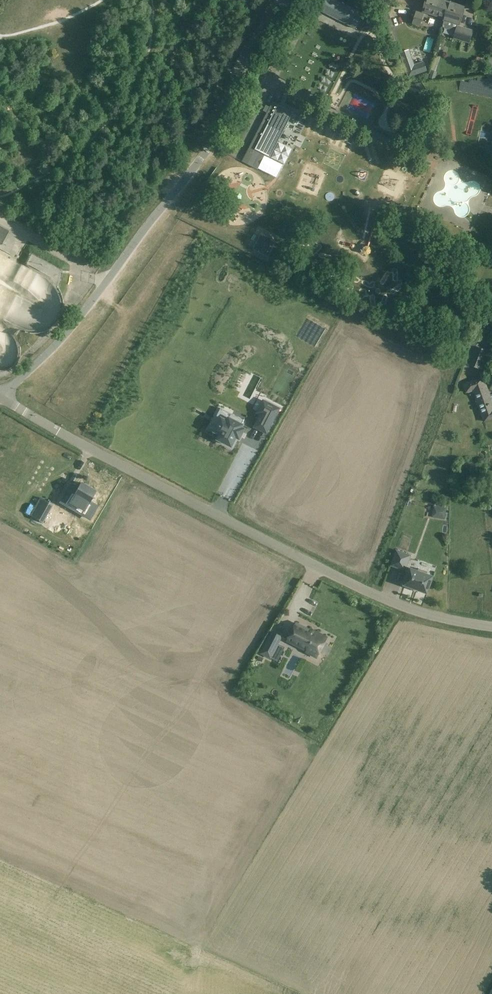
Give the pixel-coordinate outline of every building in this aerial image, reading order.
[(364,14),(336,0),(325,0),(320,10),(356,29),(364,14)] [(423,10),(445,16),(444,18),(445,18),(450,1),(447,0),(426,0),(423,10)] [(450,1),(445,18),(442,28),(456,32),(454,39),(470,44),(474,30),(458,25),(459,23),(465,5),(450,0),(450,1)] [(425,13),(417,11),(413,24),(421,26),(425,13)] [(409,50),(401,53),(409,77),(426,71),(423,62),(415,65),(409,50)] [(484,58),(477,57),(475,67),(482,68),(484,58)] [(270,156),(293,112),(289,110),(273,101),(243,161),(258,169),(265,154),(270,156)] [(0,226),(0,244),(1,245),(9,231),(0,226)] [(275,244),(269,241),(270,239),(261,234),(256,243),(259,245),(256,250),(268,256),(275,244)] [(488,350),(472,344),(465,362),(470,364),(469,364),(481,369),(488,350)] [(484,378),(463,384),(466,394),(474,392),(485,421),(491,419),(491,401),(487,387),(484,378)] [(263,410),(255,426),(267,433),(279,408),(264,400),(260,409),(263,410)] [(216,430),(215,431),(216,432),(221,434),(219,439),(221,440),(221,441),(222,441),(229,444),(229,445),(229,444),(232,446),(237,437),(238,437),(239,438),(240,438),(243,432),(243,431),(245,429),(242,427),(243,424),(242,424),(243,423),(245,420),(243,419),(232,413),(230,416),(228,421),(222,418),(222,419),(218,427),(216,430)] [(95,490),(81,482),(74,494),(71,493),(67,500),(79,507),(83,500),(88,503),(95,490)] [(30,515),(43,522),(52,504),(40,497),(30,515)] [(446,518),(446,506),(433,506),(433,518),(446,518)] [(411,555),(397,550),(391,565),(406,570),(411,555)] [(418,570),(411,568),(404,585),(428,593),(434,576),(426,573),(427,571),(419,568),(418,570)] [(307,651),(317,657),(327,637),(317,632),(316,633),(296,623),(288,640),(307,650),(307,651)] [(274,652),(282,636),(273,631),(265,648),(274,652)]
